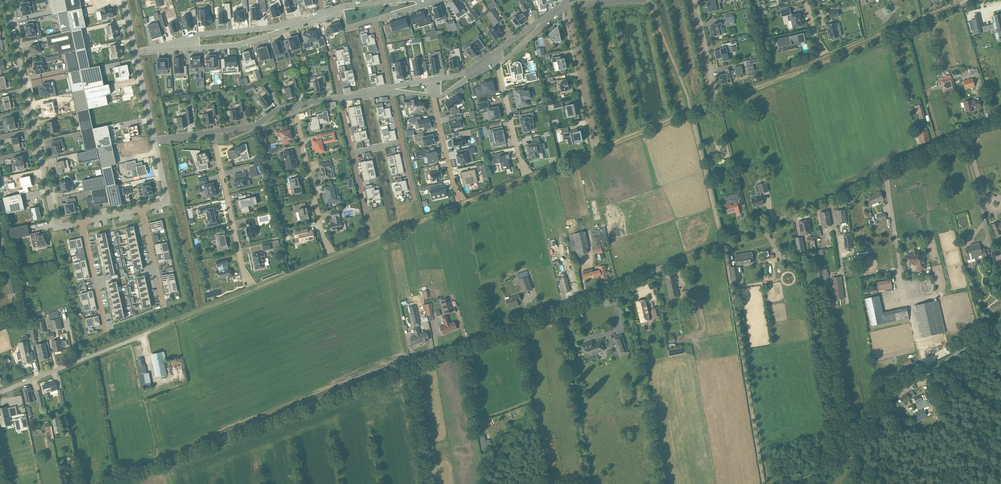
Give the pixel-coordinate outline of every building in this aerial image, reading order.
[(57,14),(67,11),(64,0),(49,0),(52,15),(57,14)] [(67,11),(82,8),(80,0),(81,0),(64,0),(67,11)] [(222,8),(221,2),(227,2),(227,0),(214,0),(215,9),(222,8)] [(269,4),(269,5),(270,8),(269,9),(270,12),(271,11),(273,18),(280,15),(279,12),(278,8),(277,7),(281,5),(279,0),(277,0),(275,1),(275,2),(269,4)] [(284,3),(287,13),(295,11),(294,8),(293,7),(295,7),(296,6),(295,3),(298,3),(297,1),(297,0),(289,0),(289,1),(284,3)] [(458,12),(461,16),(466,12),(463,8),(461,4),(460,5),(457,0),(454,0),(448,4),(455,14),(458,12)] [(540,5),(539,5),(540,9),(547,8),(546,4),(552,3),(552,2),(553,2),(554,2),(553,0),(539,0),(540,5)] [(721,0),(711,0),(710,0),(710,2),(706,3),(706,4),(707,7),(706,7),(704,7),(706,13),(708,13),(717,11),(717,10),(716,6),(720,5),(719,3),(721,2),(721,0)] [(527,1),(520,6),(524,12),(528,9),(525,5),(528,3),(527,1)] [(33,5),(33,2),(20,4),(21,8),(20,9),(21,12),(22,12),(23,16),(31,14),(29,6),(33,5)] [(218,18),(217,19),(218,24),(221,24),(221,23),(226,23),(226,19),(228,19),(231,18),(231,19),(230,3),(229,3),(229,5),(224,5),(225,11),(218,12),(218,14),(218,18)] [(259,7),(250,8),(251,21),(252,21),(260,20),(260,17),(259,12),(265,11),(266,11),(265,3),(262,3),(262,7),(259,8),(259,7)] [(237,11),(233,12),(234,22),(238,22),(241,22),(241,21),(245,21),(244,13),(248,13),(247,6),(243,6),(244,11),(240,11),(237,11)] [(445,13),(442,14),(440,6),(432,8),(436,21),(446,18),(445,13)] [(82,8),(67,11),(71,31),(81,29),(86,28),(82,8)] [(112,9),(107,10),(107,9),(102,10),(102,11),(100,11),(102,19),(103,20),(107,20),(106,18),(113,17),(112,13),(113,13),(113,9),(112,10),(112,9)] [(190,14),(183,16),(187,29),(194,27),(191,17),(196,16),(195,9),(189,11),(190,14)] [(201,9),(197,9),(198,19),(201,18),(201,21),(201,22),(202,22),(202,25),(206,25),(209,25),(209,24),(211,24),(211,16),(208,17),(208,12),(208,10),(201,10),(201,9)] [(792,16),(790,9),(780,11),(781,16),(787,15),(788,21),(791,20),(792,23),(793,27),(793,28),(794,27),(798,26),(798,27),(801,26),(802,26),(802,25),(801,21),(800,18),(799,14),(792,16)] [(488,13),(495,24),(501,20),(493,10),(488,13)] [(67,11),(57,14),(61,33),(71,31),(67,11)] [(418,22),(421,21),(422,25),(431,23),(429,16),(424,18),(422,11),(411,15),(412,18),(410,19),(412,24),(418,22)] [(156,23),(147,25),(152,40),(159,37),(162,37),(162,36),(159,29),(162,28),(158,12),(153,13),(156,23)] [(519,15),(518,14),(511,19),(517,27),(524,22),(523,21),(526,19),(522,13),(519,15)] [(163,14),(159,15),(163,28),(167,26),(163,14)] [(1000,14),(1000,15),(993,16),(995,24),(994,24),(993,23),(994,29),(996,29),(997,33),(995,33),(997,39),(1000,38),(1000,14)] [(389,24),(385,25),(387,33),(407,27),(405,18),(396,20),(389,22),(389,24)] [(980,21),(976,23),(975,19),(971,20),(973,29),(982,27),(980,21)] [(453,20),(446,23),(449,33),(458,30),(453,20)] [(175,21),(168,24),(171,34),(178,31),(177,27),(176,26),(175,21)] [(33,24),(33,23),(32,24),(33,24),(25,25),(25,26),(26,30),(26,33),(27,33),(28,37),(27,37),(28,38),(28,37),(35,36),(36,36),(36,35),(35,35),(35,32),(39,31),(37,24),(33,25),(33,24)] [(328,30),(324,31),(326,37),(329,36),(329,34),(341,30),(339,23),(329,26),(330,30),(328,31),(328,30)] [(723,26),(722,23),(712,25),(713,27),(713,26),(714,28),(709,29),(711,36),(715,35),(715,36),(715,37),(723,35),(721,27),(723,26)] [(836,23),(827,25),(826,25),(826,26),(827,30),(828,34),(829,38),(829,39),(830,39),(832,38),(832,40),(837,39),(836,37),(839,37),(839,36),(836,23)] [(115,25),(106,27),(108,34),(109,34),(110,38),(109,38),(109,39),(118,37),(117,33),(118,33),(117,28),(116,29),(115,25)] [(558,26),(551,32),(551,33),(551,32),(553,38),(552,38),(556,42),(562,41),(561,37),(562,37),(560,28),(559,28),(558,26)] [(487,33),(489,36),(491,35),(495,41),(499,39),(502,38),(502,37),(502,36),(500,33),(501,32),(498,28),(497,29),(495,27),(488,31),(489,32),(487,33)] [(71,31),(76,50),(85,48),(81,29),(71,31)] [(401,41),(413,39),(411,29),(399,32),(401,41)] [(76,50),(71,31),(46,36),(48,46),(57,45),(59,54),(76,50)] [(305,42),(302,43),(304,49),(311,47),(310,42),(317,40),(320,47),(326,45),(323,36),(320,37),(318,31),(312,33),(312,31),(306,33),(302,34),(305,42)] [(367,33),(360,34),(362,44),(366,43),(367,46),(375,44),(373,34),(367,35),(367,33)] [(789,37),(775,40),(776,46),(777,48),(795,44),(806,42),(804,35),(804,33),(789,37)] [(290,44),(286,45),(287,47),(290,59),(296,57),(294,50),(300,48),(297,36),(290,38),(291,39),(288,39),(290,44)] [(471,43),(472,44),(465,49),(467,52),(469,56),(470,56),(472,59),(474,58),(474,59),(478,56),(477,55),(479,54),(478,52),(485,47),(478,38),(471,43)] [(280,41),(272,44),(276,58),(284,55),(286,61),(290,60),(290,59),(287,47),(283,49),(280,41)] [(29,49),(30,54),(31,54),(31,55),(36,54),(40,54),(39,53),(40,53),(39,48),(46,47),(45,43),(30,46),(30,49),(29,49)] [(119,45),(111,46),(112,54),(113,54),(114,58),(113,58),(122,56),(121,53),(122,52),(121,48),(120,48),(119,45)] [(263,46),(255,49),(258,56),(256,57),(259,66),(262,64),(262,62),(270,60),(272,66),(275,65),(271,52),(268,53),(266,46),(263,47),(263,46)] [(344,49),(335,51),(337,61),(343,59),(344,62),(350,61),(347,46),(343,47),(344,49)] [(314,47),(305,49),(308,58),(316,55),(314,47)] [(727,51),(726,47),(720,48),(720,50),(718,51),(718,50),(714,51),(716,60),(722,58),(723,62),(729,60),(728,57),(730,56),(729,51),(727,51)] [(85,48),(76,50),(80,70),(90,68),(85,48)] [(454,49),(455,53),(451,54),(452,60),(449,60),(450,68),(459,67),(458,61),(461,61),(459,48),(454,49)] [(80,70),(76,50),(64,53),(68,73),(80,70)] [(244,60),(241,60),(244,70),(245,70),(244,69),(256,65),(256,67),(257,66),(254,59),(251,60),(249,51),(246,52),(246,51),(243,52),(241,53),(242,55),(244,60)] [(430,66),(429,66),(430,69),(431,69),(431,72),(439,71),(438,65),(439,65),(438,60),(441,60),(440,51),(433,52),(434,58),(430,58),(431,63),(430,63),(430,66)] [(372,56),(371,53),(364,54),(366,64),(370,63),(371,66),(380,64),(378,54),(372,56)] [(206,58),(206,68),(209,67),(209,68),(210,68),(209,67),(212,67),(212,68),(212,67),(213,67),(213,68),(214,68),(214,67),(215,67),(215,70),(220,70),(219,60),(215,60),(215,55),(215,56),(212,56),(211,56),(210,56),(209,56),(208,56),(209,58),(206,58)] [(190,64),(189,64),(190,72),(201,71),(200,63),(199,56),(190,57),(190,64)] [(557,57),(552,58),(553,63),(557,62),(559,70),(560,70),(560,71),(560,72),(565,70),(565,69),(568,68),(567,63),(566,64),(565,58),(561,59),(560,56),(557,57)] [(238,62),(236,62),(236,57),(228,58),(228,59),(226,59),(226,58),(225,58),(225,64),(221,65),(222,73),(227,73),(226,69),(235,68),(235,71),(235,72),(237,72),(238,72),(239,72),(238,62)] [(174,63),(174,73),(184,73),(184,75),(187,75),(186,66),(184,66),(183,62),(183,58),(174,58),(174,63)] [(157,59),(157,60),(158,70),(163,70),(164,73),(164,74),(167,74),(167,73),(167,70),(168,69),(168,70),(168,69),(168,59),(167,59),(157,59)] [(420,59),(412,60),(413,64),(415,75),(423,73),(422,71),(427,70),(425,62),(421,62),(420,59)] [(43,65),(42,65),(42,61),(33,63),(34,66),(34,67),(33,67),(34,70),(35,70),(36,74),(44,73),(43,69),(43,68),(44,68),(44,65),(43,65)] [(516,72),(512,73),(512,74),(513,80),(514,82),(516,81),(517,81),(518,81),(518,80),(523,79),(523,80),(523,77),(525,76),(526,83),(530,82),(528,74),(529,74),(522,75),(521,67),(522,67),(521,64),(521,63),(520,62),(519,62),(518,62),(518,61),(516,61),(517,62),(516,63),(515,63),(514,64),(514,66),(516,72)] [(120,78),(116,78),(117,82),(129,80),(128,76),(130,76),(127,65),(117,67),(120,78)] [(395,68),(397,78),(407,76),(406,71),(408,71),(407,65),(395,68)] [(104,85),(99,66),(90,68),(80,70),(84,90),(104,85)] [(743,74),(742,66),(734,67),(735,70),(729,72),(729,70),(728,70),(728,69),(727,69),(726,69),(726,70),(725,71),(726,74),(719,75),(720,77),(721,77),(722,84),(728,82),(727,79),(734,78),(734,76),(736,75),(736,76),(743,74)] [(348,70),(340,72),(342,82),(348,81),(349,83),(355,82),(353,72),(352,69),(348,70)] [(961,78),(970,76),(969,70),(966,71),(966,70),(966,69),(959,70),(960,72),(961,77),(961,78)] [(72,92),(84,89),(80,70),(67,73),(72,92)] [(109,70),(104,71),(106,83),(112,81),(109,70)] [(376,73),(369,75),(371,84),(372,87),(376,86),(385,84),(382,74),(376,76),(376,73)] [(530,82),(537,81),(536,73),(529,74),(528,74),(530,82)] [(327,82),(326,75),(322,75),(322,76),(317,77),(316,77),(317,81),(313,82),(310,83),(311,87),(314,86),(315,93),(322,92),(321,88),(322,88),(322,87),(324,87),(325,87),(324,83),(327,82)] [(4,76),(0,77),(0,85),(1,89),(2,89),(3,90),(6,89),(5,88),(11,87),(10,81),(6,82),(4,76)] [(299,87),(296,77),(292,78),(293,80),(288,82),(288,81),(287,82),(289,87),(284,88),(284,89),(281,90),(282,94),(286,93),(287,98),(291,97),(292,98),(295,97),(294,93),(296,93),(297,93),(295,88),(299,87)] [(955,89),(952,78),(941,81),(944,92),(955,89)] [(557,80),(558,85),(560,84),(561,92),(566,91),(566,93),(573,92),(572,84),(568,84),(568,82),(563,83),(563,79),(557,80)] [(967,80),(963,81),(964,84),(965,89),(975,87),(973,79),(967,80)] [(478,100),(484,98),(483,94),(494,92),(494,91),(493,92),(493,89),(492,81),(491,81),(491,80),(486,81),(486,82),(485,82),(485,83),(481,84),(482,87),(478,87),(478,91),(476,92),(478,100)] [(42,87),(39,88),(41,96),(50,94),(51,97),(56,96),(54,87),(53,81),(48,82),(48,83),(42,85),(42,87)] [(108,105),(106,95),(111,94),(109,84),(84,90),(89,109),(108,105)] [(125,95),(122,96),(123,101),(131,100),(131,97),(134,96),(133,92),(133,89),(132,89),(131,85),(124,87),(125,95)] [(271,94),(265,85),(262,87),(264,90),(260,93),(259,93),(259,94),(262,97),(258,100),(256,102),(258,105),(261,104),(265,109),(270,105),(268,102),(269,101),(270,99),(271,100),(268,96),(271,94)] [(514,90),(516,100),(518,107),(526,106),(525,99),(530,98),(530,97),(533,96),(532,92),(529,93),(529,91),(526,92),(525,88),(514,90)] [(84,89),(72,92),(76,112),(88,109),(84,89)] [(10,102),(9,96),(0,98),(2,105),(4,105),(5,109),(7,109),(7,110),(10,109),(10,108),(15,107),(14,101),(10,102)] [(452,99),(445,103),(448,109),(450,108),(451,111),(450,111),(451,115),(460,113),(459,109),(455,110),(454,106),(459,103),(457,100),(459,99),(457,96),(455,97),(451,97),(452,99)] [(963,102),(960,103),(961,108),(965,107),(966,112),(974,110),(974,109),(981,107),(978,98),(975,99),(976,100),(972,102),(971,100),(963,102)] [(412,112),(421,111),(423,111),(426,110),(425,103),(421,103),(421,101),(416,101),(416,99),(410,100),(410,101),(404,102),(405,108),(411,107),(412,112)] [(244,111),(243,100),(239,101),(239,103),(234,104),(234,110),(230,111),(227,111),(227,116),(230,115),(231,121),(236,120),(236,121),(239,120),(239,117),(241,116),(241,117),(242,117),(241,112),(244,111)] [(498,111),(497,107),(488,109),(488,107),(487,102),(476,104),(478,109),(484,108),(485,111),(487,111),(489,121),(495,120),(498,119),(500,118),(499,114),(500,114),(499,111),(498,111)] [(52,103),(42,105),(43,109),(44,112),(45,116),(49,115),(49,118),(55,116),(52,103)] [(217,115),(215,104),(212,105),(212,108),(207,109),(206,109),(207,114),(202,114),(202,115),(199,115),(200,119),(203,119),(204,124),(208,124),(212,124),(211,120),(214,120),(214,121),(213,116),(217,115)] [(574,104),(566,106),(569,118),(574,116),(575,119),(580,118),(577,107),(575,107),(574,104)] [(354,106),(348,108),(350,117),(356,116),(362,115),(360,105),(354,107),(354,106)] [(383,106),(376,108),(378,117),(382,116),(383,119),(392,118),(390,108),(383,109),(383,106)] [(192,124),(190,108),(186,109),(186,112),(181,112),(180,112),(181,117),(176,118),(173,119),(174,123),(177,122),(178,128),(182,127),(183,128),(186,128),(185,124),(188,124),(192,124)] [(81,131),(93,129),(88,109),(77,112),(81,131)] [(329,122),(327,111),(322,112),(322,113),(316,114),(317,116),(310,118),(310,122),(309,122),(310,126),(308,126),(310,132),(320,130),(319,123),(320,122),(320,124),(329,122)] [(524,132),(525,132),(529,132),(528,131),(531,130),(534,129),(533,124),(534,124),(532,118),(529,119),(527,113),(520,115),(521,119),(520,119),(521,124),(522,124),(523,127),(522,127),(523,131),(524,131),(524,132)] [(358,125),(364,124),(362,115),(356,116),(350,117),(352,127),(358,126),(358,125)] [(428,118),(426,119),(421,120),(420,116),(410,118),(411,124),(418,123),(419,128),(424,127),(424,128),(430,127),(430,125),(430,123),(429,122),(430,122),(429,121),(428,118)] [(450,125),(449,125),(450,130),(461,127),(459,122),(462,121),(461,116),(455,117),(456,120),(450,122),(450,125)] [(12,117),(5,118),(6,126),(9,125),(10,130),(11,129),(11,130),(14,129),(20,127),(19,122),(14,123),(13,117),(12,117)] [(58,132),(56,121),(46,123),(47,127),(47,130),(48,129),(49,134),(58,132)] [(107,125),(93,129),(97,148),(112,145),(107,125)] [(125,139),(123,139),(124,142),(130,141),(129,138),(139,136),(138,129),(137,125),(134,125),(134,126),(128,127),(129,133),(124,134),(125,139)] [(504,134),(502,127),(489,129),(490,134),(493,134),(494,142),(492,142),(493,147),(506,144),(504,137),(503,137),(502,134),(504,134)] [(574,130),(570,131),(570,132),(569,132),(568,127),(561,129),(562,134),(564,134),(564,135),(565,138),(571,136),(573,143),(579,141),(579,143),(584,140),(582,131),(580,132),(580,131),(580,132),(579,129),(578,130),(578,129),(574,130)] [(287,131),(287,128),(281,129),(281,130),(276,131),(276,135),(280,135),(282,141),(283,141),(284,144),(290,143),(289,139),(291,139),(289,130),(287,131)] [(921,132),(917,133),(920,144),(930,141),(929,137),(927,137),(926,131),(925,128),(920,129),(921,132)] [(93,129),(81,131),(85,151),(97,148),(93,129)] [(388,131),(388,129),(381,130),(383,139),(387,139),(388,142),(397,140),(394,130),(388,131)] [(470,130),(470,129),(459,132),(460,136),(456,136),(457,138),(453,138),(453,141),(452,141),(453,145),(454,145),(454,146),(459,145),(459,146),(465,145),(465,143),(466,143),(465,136),(471,135),(470,130)] [(361,141),(368,139),(366,130),(359,132),(357,132),(353,133),(355,143),(361,141)] [(315,139),(312,140),(313,146),(314,145),(316,153),(319,152),(319,153),(325,152),(323,143),(335,140),(334,132),(322,135),(321,134),(314,135),(315,139)] [(431,144),(434,144),(433,141),(434,141),(433,138),(432,135),(424,137),(423,133),(415,135),(414,135),(415,141),(422,139),(424,146),(426,146),(426,147),(431,146),(431,144)] [(19,143),(17,137),(9,138),(11,146),(13,145),(14,150),(16,149),(16,150),(19,150),(19,149),(24,148),(23,142),(19,143)] [(539,138),(532,139),(533,144),(527,145),(529,156),(531,155),(532,159),(539,158),(538,154),(542,153),(542,150),(545,149),(544,144),(540,145),(540,142),(539,138)] [(63,146),(62,139),(55,140),(56,144),(51,145),(53,155),(61,153),(59,147),(63,146)] [(112,145),(97,148),(101,168),(111,166),(116,164),(112,145)] [(247,151),(245,145),(241,146),(241,147),(236,148),(236,150),(227,152),(229,160),(238,158),(238,161),(246,159),(244,152),(247,151)] [(461,150),(462,154),(456,155),(458,163),(460,162),(460,164),(468,163),(467,159),(471,158),(470,155),(475,153),(474,147),(461,150)] [(415,152),(416,159),(427,156),(429,164),(433,163),(433,162),(438,161),(436,153),(435,154),(434,148),(415,152)] [(98,159),(96,149),(76,154),(79,164),(98,159)] [(294,160),(292,150),(284,152),(284,153),(279,154),(281,161),(285,160),(288,170),(296,168),(296,166),(297,166),(296,159),(294,160)] [(755,158),(754,150),(742,153),(743,160),(755,158)] [(200,151),(182,151),(190,151),(198,171),(196,171),(209,169),(209,168),(207,163),(209,162),(208,156),(206,156),(205,153),(200,154),(200,151)] [(491,155),(488,155),(490,163),(491,162),(491,163),(493,162),(494,163),(500,162),(503,161),(503,165),(504,167),(503,167),(503,168),(504,168),(505,169),(510,168),(508,160),(508,159),(509,158),(508,155),(502,156),(501,152),(498,153),(498,155),(494,156),(494,155),(494,154),(493,154),(492,155),(491,155)] [(394,155),(387,157),(389,166),(396,164),(397,164),(402,163),(400,153),(393,155),(394,155)] [(22,156),(12,158),(14,166),(13,167),(14,171),(18,170),(20,170),(20,171),(23,170),(23,169),(29,168),(27,161),(23,162),(22,156)] [(56,162),(55,162),(56,164),(56,166),(57,170),(58,174),(64,173),(71,171),(70,167),(69,167),(68,164),(67,160),(62,161),(56,162)] [(135,160),(125,162),(127,171),(135,169),(134,169),(136,168),(138,176),(146,175),(146,174),(147,174),(148,174),(147,170),(146,170),(145,168),(146,168),(146,166),(145,167),(145,165),(142,165),(141,162),(136,163),(135,160)] [(366,161),(359,162),(362,172),(368,170),(374,169),(372,160),(366,161)] [(327,162),(319,164),(320,170),(321,174),(319,174),(320,180),(322,179),(322,180),(331,178),(334,177),(332,169),(331,162),(327,163),(327,162)] [(402,163),(397,164),(396,164),(389,166),(391,175),(398,173),(398,174),(404,173),(402,163)] [(484,164),(476,166),(477,170),(481,170),(482,177),(487,176),(484,164)] [(106,187),(115,185),(111,166),(101,168),(106,187)] [(431,183),(437,182),(436,178),(441,177),(442,177),(441,173),(441,171),(440,171),(440,170),(436,171),(436,169),(433,170),(432,166),(427,167),(424,168),(423,168),(425,174),(429,173),(431,183)] [(370,180),(376,178),(374,169),(368,170),(362,172),(364,181),(370,180)] [(469,171),(460,172),(461,179),(463,185),(468,184),(468,183),(477,181),(477,182),(478,182),(475,169),(469,171)] [(246,178),(245,172),(234,174),(236,180),(233,181),(235,189),(246,187),(244,179),(246,178)] [(73,180),(72,175),(69,176),(69,179),(68,180),(60,181),(59,181),(59,182),(62,192),(62,193),(71,191),(69,181),(70,181),(73,180)] [(23,189),(18,190),(19,194),(21,194),(29,192),(28,187),(33,186),(31,180),(29,180),(29,176),(20,178),(23,189)] [(105,187),(102,177),(82,181),(84,191),(105,187)] [(207,182),(206,177),(198,179),(199,184),(204,183),(204,185),(203,185),(203,186),(206,197),(211,196),(211,197),(215,196),(214,195),(215,195),(216,195),(215,195),(214,191),(215,190),(215,187),(214,187),(213,183),(212,183),(207,184),(206,183),(207,182)] [(298,181),(297,177),(289,179),(292,190),(293,189),(294,195),(297,195),(297,196),(303,194),(301,184),(300,184),(299,180),(298,181)] [(401,191),(408,190),(405,180),(397,182),(397,185),(393,186),(395,195),(402,194),(401,191)] [(137,186),(140,196),(144,195),(145,196),(152,194),(150,182),(142,184),(142,185),(137,186)] [(434,184),(419,188),(420,191),(427,190),(428,193),(429,193),(430,193),(431,200),(436,198),(446,196),(445,190),(445,189),(444,189),(444,186),(442,186),(441,183),(434,184)] [(768,191),(766,183),(758,185),(760,193),(768,191)] [(15,184),(6,186),(8,196),(17,194),(15,184)] [(110,207),(122,204),(117,185),(115,185),(106,187),(109,202),(110,207)] [(336,193),(335,186),(332,186),(325,188),(327,197),(324,198),(326,204),(331,203),(336,202),(340,201),(339,196),(335,197),(334,193),(336,193)] [(91,190),(92,197),(86,198),(89,210),(100,208),(99,204),(109,202),(106,187),(91,190)] [(368,199),(374,197),(374,200),(381,199),(379,189),(375,190),(374,187),(368,188),(366,189),(365,189),(368,199)] [(883,200),(880,191),(876,193),(877,194),(869,197),(872,204),(883,200)] [(737,215),(740,214),(738,207),(743,205),(740,192),(737,193),(737,194),(735,195),(736,198),(730,200),(725,200),(726,204),(727,204),(728,205),(726,206),(728,214),(728,212),(733,211),(734,212),(736,212),(737,215)] [(19,194),(3,198),(7,214),(25,210),(21,194),(19,194)] [(28,198),(30,206),(43,203),(41,195),(28,198)] [(239,201),(237,201),(239,208),(241,207),(242,213),(249,212),(248,206),(257,204),(255,197),(246,199),(245,195),(238,196),(239,201)] [(751,196),(754,207),(763,204),(761,196),(755,198),(754,195),(751,196)] [(74,198),(67,199),(68,204),(65,205),(65,209),(65,213),(66,212),(66,213),(75,211),(74,207),(76,207),(74,198)] [(219,205),(218,204),(211,206),(211,207),(208,208),(207,207),(198,209),(198,210),(197,210),(198,213),(199,214),(206,212),(208,221),(209,226),(220,224),(220,223),(219,219),(215,219),(215,217),(214,213),(213,211),(220,209),(219,209),(220,208),(219,208),(219,206),(219,205)] [(301,209),(300,204),(292,206),(294,212),(298,211),(300,221),(309,219),(306,208),(301,209)] [(593,205),(587,206),(589,215),(583,216),(584,222),(596,220),(593,205)] [(38,207),(29,209),(30,216),(33,216),(34,220),(41,218),(40,214),(40,213),(40,214),(39,212),(40,211),(39,211),(38,207)] [(333,223),(330,223),(332,232),(333,231),(333,232),(337,232),(337,230),(342,229),(342,230),(346,229),(345,224),(341,225),(340,221),(339,217),(340,217),(338,210),(330,212),(332,218),(333,223)] [(832,225),(829,210),(820,212),(822,227),(832,225)] [(846,222),(844,210),(837,211),(838,218),(835,218),(836,224),(841,224),(841,223),(846,222)] [(162,220),(149,223),(151,233),(158,231),(164,229),(162,220)] [(254,227),(252,220),(245,221),(247,227),(248,229),(246,229),(246,231),(246,232),(246,234),(247,235),(248,237),(249,236),(249,238),(256,237),(255,235),(257,235),(255,227),(254,227)] [(811,234),(809,220),(798,222),(800,235),(811,234)] [(998,224),(997,222),(991,224),(996,236),(1000,234),(1000,232),(1000,231),(1000,222),(998,224)] [(27,225),(8,229),(11,240),(29,235),(27,225)] [(64,230),(65,236),(81,232),(80,226),(64,230)] [(603,227),(593,229),(597,249),(607,247),(603,227)] [(306,228),(293,231),(295,238),(299,237),(300,242),(313,239),(311,230),(307,231),(306,228)] [(228,248),(224,231),(215,233),(216,234),(207,236),(208,241),(217,239),(219,250),(228,248)] [(40,235),(40,232),(32,233),(34,242),(37,241),(38,247),(38,248),(48,246),(47,241),(45,241),(45,238),(44,234),(40,235)] [(584,232),(572,234),(570,235),(574,256),(588,253),(584,232)] [(853,248),(850,234),(844,235),(846,249),(853,248)] [(802,237),(795,238),(798,252),(801,252),(800,245),(804,244),(802,237)] [(81,238),(68,240),(70,250),(76,249),(83,248),(81,238)] [(161,243),(154,244),(156,254),(169,251),(167,242),(161,243)] [(273,248),(271,242),(262,244),(263,251),(273,248)] [(975,246),(965,249),(966,252),(966,253),(967,257),(968,260),(975,258),(974,256),(978,255),(978,256),(982,255),(983,259),(987,258),(986,255),(985,249),(984,248),(981,249),(980,245),(979,245),(979,242),(974,244),(975,246)] [(169,251),(156,254),(158,264),(165,262),(171,260),(169,251)] [(262,253),(261,252),(261,253),(253,254),(252,254),(252,255),(255,268),(255,269),(256,269),(256,268),(258,268),(258,269),(262,268),(262,267),(264,267),(265,267),(264,266),(263,258),(265,257),(264,253),(262,254),(261,253),(262,253)] [(754,262),(752,252),(735,255),(736,265),(754,262)] [(919,256),(918,252),(914,253),(915,254),(907,256),(909,265),(913,264),(913,266),(916,265),(916,266),(917,266),(916,265),(918,265),(919,270),(926,269),(923,255),(919,256)] [(620,254),(610,256),(614,271),(623,269),(620,254)] [(79,261),(73,263),(75,272),(88,269),(86,259),(79,261)] [(227,260),(216,262),(215,262),(217,267),(218,267),(219,272),(216,272),(217,275),(218,274),(219,279),(225,277),(226,277),(230,276),(233,276),(233,273),(232,273),(231,270),(229,270),(229,269),(228,269),(227,264),(228,264),(227,260)] [(606,272),(604,266),(599,267),(600,270),(601,275),(602,280),(607,279),(607,275),(609,275),(610,273),(610,272),(609,271),(606,272)] [(740,280),(738,266),(731,267),(733,281),(740,280)] [(584,280),(601,275),(600,270),(594,272),(593,268),(583,271),(584,274),(583,274),(584,280)] [(88,269),(75,272),(77,281),(83,280),(90,279),(88,269)] [(115,269),(105,271),(106,277),(111,276),(112,279),(118,278),(117,274),(116,275),(115,269)] [(168,274),(161,275),(163,285),(176,282),(174,273),(168,274)] [(677,285),(674,273),(665,275),(670,298),(679,296),(678,289),(676,289),(676,286),(677,285)] [(519,280),(523,292),(532,289),(528,276),(519,280)] [(565,292),(570,291),(567,276),(561,278),(565,292)] [(845,298),(841,276),(831,278),(835,300),(845,298)] [(19,292),(16,277),(8,279),(11,294),(19,292)] [(892,286),(891,280),(877,282),(878,291),(885,290),(885,287),(892,286)] [(176,282),(163,285),(165,295),(172,293),(178,291),(176,282)] [(694,301),(692,289),(684,291),(685,296),(687,295),(687,298),(686,298),(687,303),(694,301)] [(870,294),(871,297),(875,296),(874,294),(878,293),(877,289),(863,291),(864,295),(870,294)] [(86,292),(80,294),(82,303),(95,300),(93,290),(86,292)] [(522,300),(519,294),(513,296),(513,297),(506,300),(509,308),(515,305),(516,307),(519,305),(518,302),(522,300)] [(453,312),(448,298),(441,300),(445,314),(453,312)] [(1000,299),(990,308),(994,313),(1000,307),(1000,308),(1000,299)] [(95,300),(82,303),(84,312),(90,311),(97,310),(95,300)] [(650,320),(646,300),(636,302),(641,322),(650,320)] [(945,332),(938,300),(914,306),(921,337),(945,332)] [(416,310),(415,306),(409,307),(413,324),(419,323),(418,317),(416,310)] [(661,318),(658,306),(652,307),(653,313),(655,319),(661,318)] [(909,317),(906,307),(882,313),(884,323),(909,317)] [(52,331),(62,329),(58,311),(48,313),(52,331)] [(98,316),(85,318),(87,328),(93,326),(93,327),(100,325),(98,316)] [(446,316),(442,317),(442,318),(445,325),(439,327),(440,329),(440,330),(440,331),(441,331),(442,334),(443,334),(444,334),(446,333),(447,332),(457,329),(454,322),(449,323),(446,316)] [(419,334),(417,327),(412,329),(415,336),(410,338),(413,345),(422,341),(422,342),(428,340),(428,339),(426,332),(419,334)] [(628,353),(621,334),(613,337),(620,356),(628,353)] [(29,352),(26,338),(20,339),(20,343),(19,343),(23,363),(31,361),(34,360),(32,351),(29,352)] [(59,340),(51,341),(54,352),(62,350),(61,348),(66,347),(64,340),(60,341),(59,340)] [(593,345),(592,342),(582,346),(586,355),(591,353),(591,354),(604,350),(601,343),(593,345)] [(45,343),(37,344),(40,360),(48,358),(45,343)] [(929,361),(941,356),(940,354),(942,353),(940,351),(927,356),(929,361)] [(166,361),(164,352),(151,354),(156,377),(166,375),(164,361),(166,361)] [(145,365),(143,358),(137,359),(139,367),(138,367),(139,374),(140,374),(142,387),(146,387),(146,388),(151,387),(150,382),(145,383),(144,373),(147,373),(145,365)] [(55,382),(42,386),(45,393),(47,399),(51,398),(50,395),(58,392),(60,402),(64,401),(61,389),(58,390),(55,382)] [(31,390),(30,387),(23,389),(25,396),(24,397),(26,404),(35,401),(34,396),(33,396),(32,391),(33,391),(32,390),(31,390)] [(907,394),(901,398),(904,404),(911,399),(914,396),(910,391),(907,394)] [(915,398),(914,398),(918,410),(929,406),(927,400),(928,399),(926,394),(921,396),(917,397),(915,398)] [(0,408),(0,418),(1,422),(2,426),(6,425),(10,425),(9,421),(10,421),(10,420),(9,420),(8,417),(18,415),(18,414),(17,415),(16,411),(17,411),(10,413),(9,409),(4,410),(3,410),(3,409),(2,409),(3,410),(2,410),(2,408),(0,408)] [(923,409),(912,417),(917,424),(928,416),(923,409)] [(60,432),(57,417),(52,418),(55,434),(60,432)] [(486,441),(485,436),(479,437),(481,449),(493,448),(492,442),(488,443),(488,441),(486,441)]
